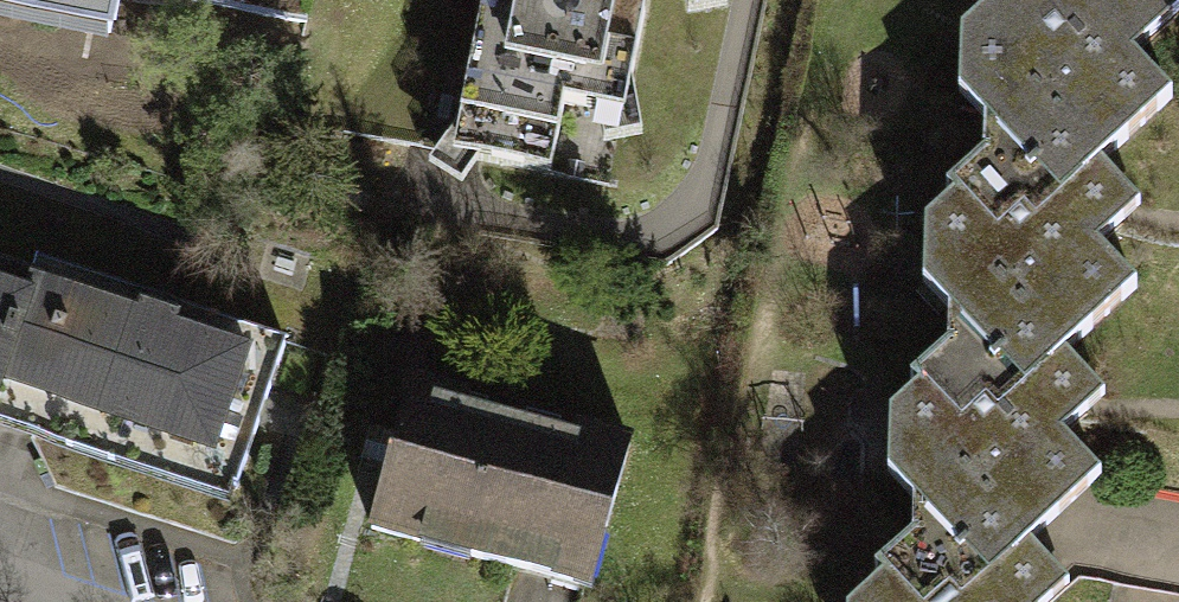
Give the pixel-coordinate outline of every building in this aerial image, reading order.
[(104,21),(108,0),(8,0),(104,21)] [(430,180),(527,199),(542,128),(605,140),(632,4),(686,15),(689,0),(443,0),(466,5),(430,180)] [(1017,133),(1066,186),(1114,146),(1178,91),(1178,75),(1144,37),(1178,6),(1178,0),(980,0),(968,11),(968,79),(1017,133)] [(932,266),(983,324),(1025,372),(1073,329),(1146,267),(1109,222),(1151,185),(1114,146),(1066,186),(1017,133),(933,204),(932,266)] [(37,260),(33,274),(0,371),(0,410),(5,412),(69,433),(64,448),(107,462),(112,448),(233,488),(261,404),(282,341),(156,300),(37,260)] [(33,274),(0,264),(0,371),(33,274)] [(898,464),(940,513),(986,564),(1034,521),(1109,455),(1068,410),(1112,372),(1073,329),(1025,372),(983,324),(899,393),(898,464)] [(453,397),(402,383),(381,461),(362,529),(539,578),(580,589),(621,443),(566,428),(562,443),(449,411),(453,397)] [(1034,521),(986,564),(940,513),(846,596),(846,601),(1042,601),(1079,569),(1034,521)]
